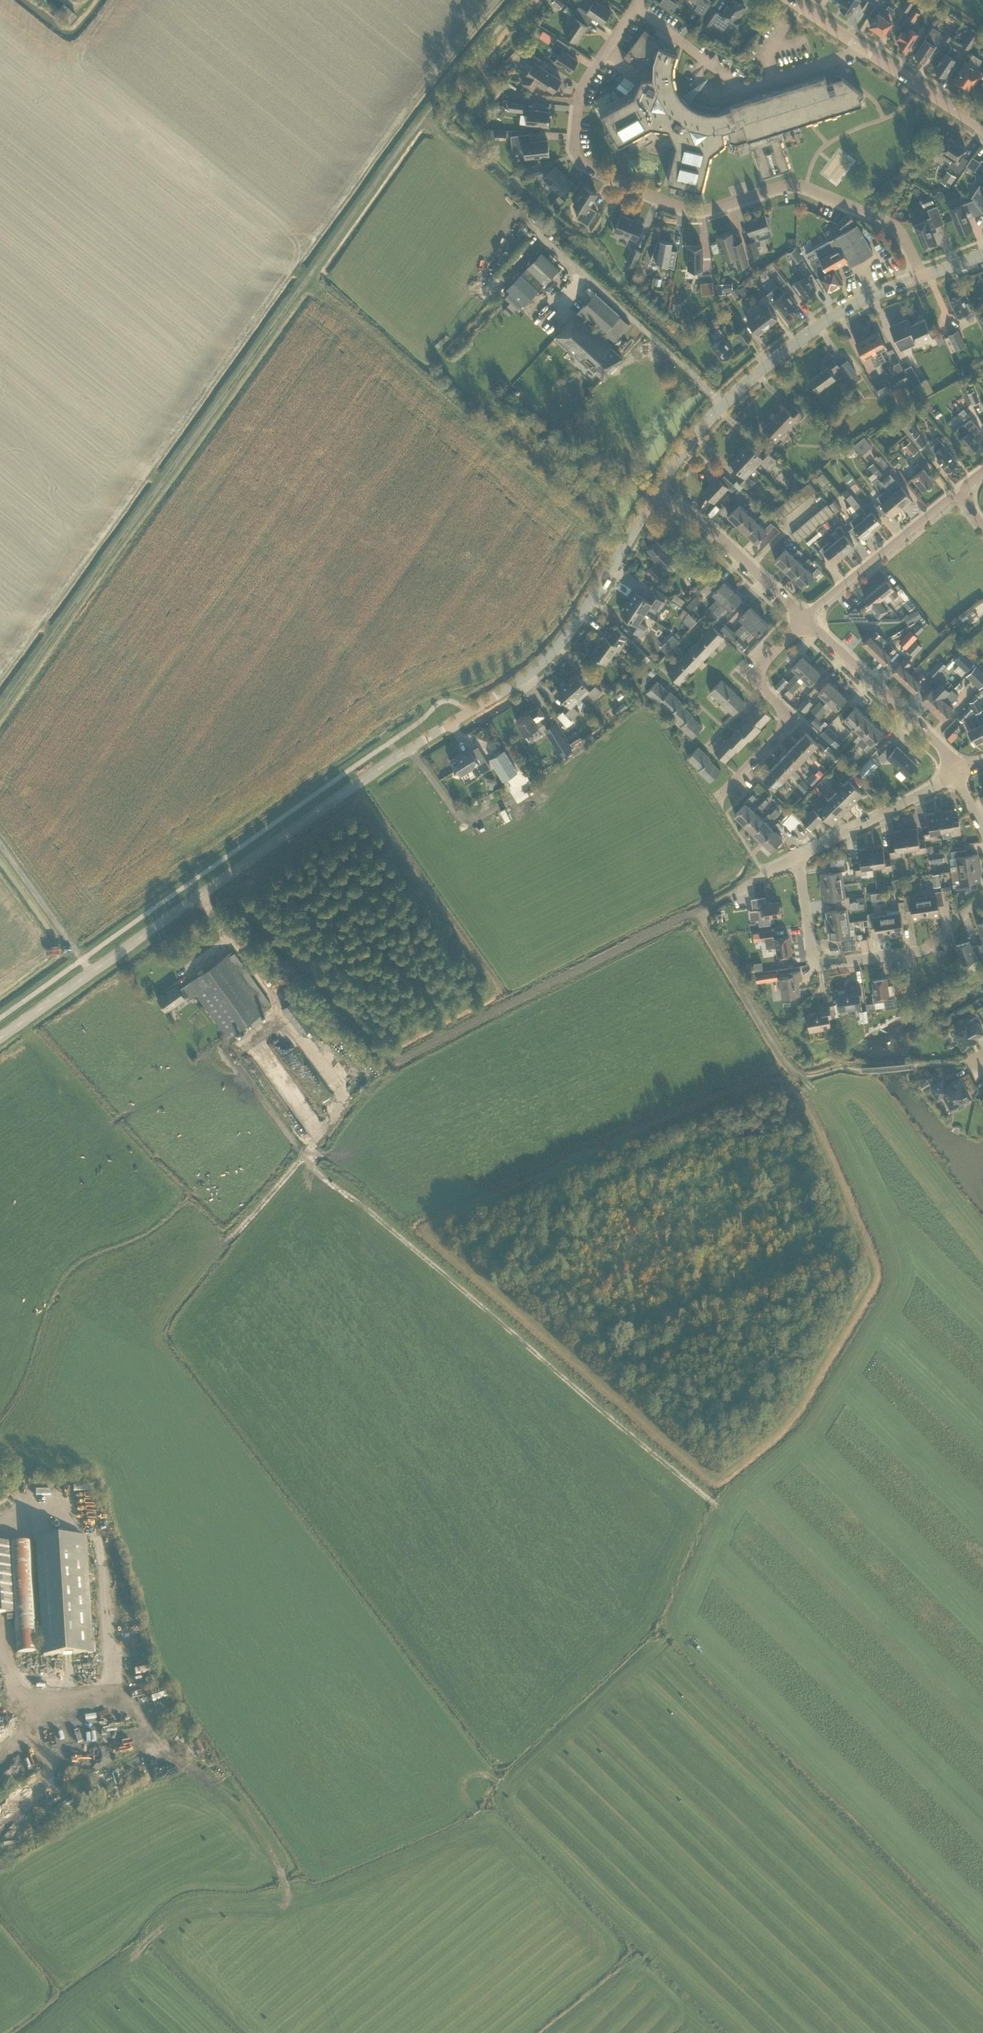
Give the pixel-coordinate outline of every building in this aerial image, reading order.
[(561,9),(565,4),(561,0),(555,0),(553,3),(561,9)] [(576,11),(590,21),(594,16),(603,22),(611,11),(596,0),(595,0),(588,11),(579,6),(576,11)] [(672,0),(662,0),(661,1),(673,9),(677,3),(672,0)] [(699,3),(695,9),(703,14),(713,0),(712,0),(694,0),(699,3)] [(735,0),(730,0),(720,14),(718,13),(719,11),(714,7),(704,21),(710,25),(712,22),(723,29),(729,20),(738,26),(743,20),(738,17),(746,7),(735,0)] [(841,6),(841,7),(851,14),(860,0),(832,0),(841,6)] [(869,14),(876,4),(869,0),(862,10),(869,14)] [(908,12),(914,3),(910,0),(908,0),(902,8),(908,12)] [(77,14),(68,6),(67,7),(64,3),(59,9),(63,12),(60,15),(70,23),(77,14)] [(882,33),(884,34),(892,21),(894,23),(898,17),(892,13),(895,9),(889,5),(883,14),(879,12),(870,25),(878,30),(878,32),(881,34),(882,33)] [(906,48),(907,49),(919,32),(910,27),(920,12),(914,8),(900,28),(903,30),(897,38),(901,41),(899,44),(901,45),(901,47),(903,49),(906,48)] [(577,41),(590,21),(576,11),(573,16),(576,18),(565,33),(577,41)] [(923,61),(925,62),(936,45),(934,43),(935,42),(932,40),(938,31),(933,28),(915,55),(919,58),(920,60),(921,61),(923,61)] [(539,35),(549,42),(553,35),(543,29),(539,35)] [(677,145),(668,181),(677,183),(676,188),(685,191),(686,185),(702,189),(711,153),(725,142),(733,145),(731,150),(734,151),(737,144),(748,140),(751,149),(754,148),(763,177),(790,169),(781,140),(783,139),(780,130),(863,104),(861,98),(864,93),(842,77),(828,82),(826,76),(730,106),(731,107),(720,111),(719,107),(710,107),(710,106),(700,104),(700,105),(691,100),(689,103),(681,96),(676,86),(674,76),(674,65),(677,54),(673,52),(674,49),(665,45),(666,45),(645,29),(623,58),(631,64),(632,62),(645,71),(635,95),(603,114),(611,128),(606,131),(610,139),(615,136),(620,144),(652,126),(670,128),(677,145)] [(941,42),(947,45),(952,37),(946,33),(941,42)] [(963,45),(969,49),(977,36),(971,33),(963,45)] [(555,61),(571,71),(578,60),(566,52),(570,46),(558,38),(551,48),(560,53),(555,61)] [(525,56),(528,51),(519,45),(516,50),(525,56)] [(935,68),(946,76),(957,60),(955,58),(960,51),(952,46),(948,53),(946,52),(935,68)] [(538,64),(541,60),(528,51),(525,56),(535,63),(526,75),(527,76),(523,82),(530,88),(534,81),(545,88),(546,87),(553,92),(561,80),(538,64)] [(974,55),(968,63),(966,61),(954,79),(969,89),(973,82),(975,83),(982,72),(976,68),(981,60),(974,55)] [(635,83),(625,75),(621,82),(630,89),(635,83)] [(509,111),(523,113),(525,102),(511,100),(509,111)] [(488,106),(481,101),(474,110),(481,115),(488,106)] [(509,110),(503,105),(499,110),(505,115),(509,110)] [(529,108),(527,123),(549,126),(551,111),(529,108)] [(496,139),(507,139),(507,130),(496,129),(496,139)] [(550,155),(548,139),(531,141),(530,133),(511,135),(513,148),(525,146),(526,157),(550,155)] [(941,149),(946,152),(954,158),(949,164),(960,171),(968,159),(962,155),(966,148),(949,136),(948,138),(947,138),(944,142),(945,143),(941,149)] [(967,165),(975,170),(980,161),(973,156),(967,165)] [(524,168),(526,177),(543,172),(540,163),(524,168)] [(555,165),(544,177),(562,193),(573,182),(555,165)] [(947,170),(940,181),(949,186),(956,176),(947,170)] [(980,184),(972,196),(982,210),(982,186),(980,184)] [(598,194),(585,186),(574,203),(582,209),(577,217),(588,224),(597,210),(590,206),(598,194)] [(930,194),(921,197),(924,206),(934,202),(930,194)] [(962,232),(967,232),(970,229),(972,228),(968,217),(966,213),(970,211),(972,215),(982,211),(974,199),(967,202),(950,209),(960,233),(962,232)] [(918,232),(924,247),(927,246),(931,247),(934,243),(937,242),(931,228),(944,222),(937,205),(928,209),(931,216),(914,223),(915,225),(914,229),(918,232)] [(766,214),(746,221),(752,241),(756,239),(757,239),(755,233),(770,228),(769,225),(769,216),(766,216),(766,214)] [(838,223),(843,229),(854,220),(849,214),(838,223)] [(637,239),(643,224),(621,215),(615,229),(637,239)] [(811,262),(828,291),(843,282),(835,268),(848,260),(851,264),(873,252),(858,224),(831,240),(836,249),(820,258),(820,257),(811,262)] [(737,242),(733,232),(718,237),(724,259),(734,256),(738,268),(750,264),(743,240),(737,242)] [(660,239),(660,240),(659,240),(658,240),(655,247),(659,248),(658,253),(653,252),(651,258),(674,268),(677,250),(672,249),(673,241),(660,239)] [(761,253),(756,239),(752,241),(746,243),(750,256),(761,253)] [(830,240),(815,249),(818,255),(834,246),(830,240)] [(688,247),(689,269),(698,269),(698,274),(703,274),(703,247),(688,247)] [(628,263),(635,266),(641,251),(634,248),(628,263)] [(788,253),(795,263),(802,258),(796,248),(788,253)] [(522,272),(521,271),(509,283),(511,284),(507,289),(524,305),(539,290),(538,289),(559,268),(542,251),(522,272)] [(795,282),(805,297),(816,289),(810,280),(811,279),(808,276),(807,276),(806,274),(805,275),(799,267),(793,272),(799,279),(795,282)] [(776,268),(771,271),(782,286),(787,282),(776,268)] [(745,285),(739,288),(743,293),(748,290),(745,285)] [(780,306),(785,313),(797,304),(787,290),(784,292),(779,285),(766,294),(776,308),(780,306)] [(738,287),(731,291),(737,300),(743,295),(738,287)] [(590,365),(604,378),(622,357),(612,347),(614,345),(585,318),(588,315),(606,331),(621,315),(596,292),(558,334),(556,333),(554,335),(589,367),(590,365)] [(974,315),(968,302),(966,303),(962,295),(957,297),(955,296),(952,297),(952,299),(950,300),(958,316),(964,313),(967,319),(974,315)] [(757,302),(752,305),(767,325),(777,318),(768,305),(762,309),(757,302)] [(509,315),(513,311),(507,305),(503,309),(509,315)] [(767,325),(752,305),(747,309),(753,316),(747,320),(757,333),(767,325)] [(908,318),(890,325),(901,349),(918,341),(918,343),(933,336),(924,318),(910,324),(908,318)] [(736,332),(744,343),(752,337),(744,326),(736,332)] [(712,345),(723,359),(734,350),(723,336),(725,335),(720,328),(713,333),(718,340),(712,345)] [(949,334),(956,350),(966,345),(959,329),(949,334)] [(878,331),(867,337),(881,362),(886,360),(881,350),(887,347),(878,331)] [(942,333),(936,336),(940,344),(946,341),(942,333)] [(881,362),(867,337),(856,343),(864,359),(870,356),(875,366),(881,362)] [(834,359),(824,366),(825,368),(810,379),(818,389),(845,370),(850,377),(856,373),(847,360),(841,364),(841,365),(840,366),(834,359)] [(921,381),(911,365),(905,368),(914,385),(921,381)] [(893,376),(899,385),(909,379),(904,370),(893,376)] [(873,383),(879,395),(892,389),(886,376),(873,383)] [(893,390),(902,407),(915,400),(906,383),(893,390)] [(980,401),(975,390),(968,393),(973,405),(980,401)] [(784,406),(763,428),(776,440),(795,420),(797,422),(804,414),(794,405),(789,410),(784,406)] [(964,419),(969,415),(964,409),(959,413),(964,419)] [(903,427),(913,439),(920,448),(927,443),(919,434),(921,433),(911,421),(903,427)] [(960,438),(971,451),(980,444),(972,434),(977,430),(970,421),(964,425),(969,430),(960,438)] [(900,442),(903,446),(911,440),(912,439),(909,435),(900,442)] [(862,439),(869,448),(872,445),(865,436),(862,439)] [(939,457),(937,459),(947,471),(958,462),(952,456),(950,455),(951,453),(940,439),(931,446),(939,457)] [(919,449),(911,440),(903,446),(911,456),(919,449)] [(862,454),(865,452),(857,442),(854,445),(862,454)] [(749,443),(740,452),(755,466),(761,459),(768,466),(775,459),(765,449),(760,454),(749,443)] [(755,466),(740,452),(731,462),(742,473),(737,479),(744,485),(747,488),(754,481),(747,474),(755,466)] [(901,464),(896,458),(892,461),(897,468),(900,466),(900,465),(901,464)] [(913,476),(923,489),(934,480),(924,467),(922,468),(918,463),(913,467),(918,472),(913,476)] [(878,469),(874,473),(877,477),(882,473),(878,469)] [(817,477),(821,483),(827,477),(823,472),(817,477)] [(849,472),(843,476),(850,484),(855,480),(849,472)] [(901,506),(911,498),(890,472),(880,481),(887,489),(891,494),(901,506)] [(869,477),(873,481),(877,477),(874,473),(869,477)] [(717,476),(703,491),(714,501),(728,487),(730,488),(734,484),(733,483),(724,474),(720,479),(717,476)] [(744,485),(737,479),(733,483),(734,484),(740,489),(744,485)] [(809,482),(804,485),(811,494),(816,490),(809,482)] [(807,497),(811,494),(804,485),(800,489),(807,497)] [(795,492),(802,501),(807,497),(800,489),(795,492)] [(901,506),(891,494),(887,489),(877,497),(881,502),(891,514),(901,506)] [(791,496),(798,505),(802,501),(795,492),(791,496)] [(856,501),(850,494),(846,497),(859,513),(872,529),(882,522),(872,510),(867,515),(856,501)] [(791,496),(786,500),(793,508),(798,505),(791,496)] [(753,504),(756,507),(759,504),(753,499),(750,502),(753,504)] [(830,503),(837,511),(842,507),(835,499),(830,503)] [(793,508),(786,500),(782,503),(789,512),(793,508)] [(778,507),(785,515),(789,512),(782,503),(778,507)] [(728,515),(738,524),(749,513),(750,514),(756,507),(753,504),(746,511),(739,504),(728,515)] [(835,513),(828,504),(823,508),(830,516),(835,513)] [(773,511),(780,519),(785,515),(778,507),(773,511)] [(823,508),(819,511),(826,520),(830,516),(823,508)] [(821,524),(826,520),(819,511),(814,515),(821,524)] [(747,533),(758,522),(759,523),(765,516),(762,513),(756,519),(750,514),(749,513),(738,524),(747,533)] [(860,534),(863,537),(872,529),(859,513),(855,517),(851,520),(851,522),(854,526),(849,530),(856,538),(860,534)] [(817,527),(821,524),(814,515),(810,519),(817,527)] [(817,527),(810,519),(806,522),(813,531),(817,527)] [(823,524),(827,528),(832,525),(828,520),(823,524)] [(758,522),(747,533),(756,541),(766,531),(767,532),(774,525),(771,522),(765,528),(759,523),(758,522)] [(808,534),(813,531),(806,522),(801,526),(808,534)] [(830,541),(820,549),(825,555),(828,553),(834,561),(844,553),(834,541),(835,540),(830,533),(823,524),(817,528),(825,538),(826,537),(830,541)] [(835,540),(834,541),(844,553),(854,545),(844,533),(846,532),(840,525),(836,528),(842,535),(835,540)] [(801,526),(797,529),(804,538),(808,534),(801,526)] [(799,542),(804,538),(797,529),(792,533),(799,542)] [(812,531),(805,538),(809,542),(816,536),(812,531)] [(657,540),(648,549),(653,555),(652,557),(663,569),(661,570),(654,563),(648,568),(657,578),(678,559),(664,545),(663,546),(657,540)] [(775,559),(785,569),(796,557),(797,558),(803,552),(800,549),(794,555),(786,548),(775,559)] [(825,562),(818,556),(812,562),(816,566),(817,564),(821,567),(824,563),(825,562)] [(797,558),(796,557),(785,569),(794,577),(805,566),(806,567),(812,560),(809,557),(803,564),(797,558)] [(812,573),(806,567),(805,566),(794,577),(803,586),(814,575),(815,576),(821,569),(818,566),(812,573)] [(887,579),(876,588),(882,596),(887,592),(892,599),(898,594),(893,588),(894,587),(887,579)] [(660,586),(666,590),(670,585),(664,581),(660,586)] [(710,605),(714,609),(733,589),(724,581),(714,592),(718,596),(710,605)] [(876,588),(865,598),(871,606),(879,616),(891,606),(882,596),(876,588)] [(726,604),(731,609),(741,598),(733,589),(714,609),(719,614),(724,609),(723,608),(726,604)] [(636,591),(628,602),(645,613),(651,604),(659,610),(664,602),(653,594),(649,600),(636,591)] [(696,606),(706,596),(701,591),(691,601),(696,606)] [(685,600),(676,593),(672,599),(681,605),(685,600)] [(903,602),(910,610),(916,605),(909,597),(903,602)] [(694,606),(690,601),(686,605),(690,609),(694,606)] [(967,614),(972,621),(978,617),(980,619),(982,616),(982,601),(972,609),(973,610),(967,614)] [(628,602),(621,613),(634,622),(630,628),(642,635),(647,627),(639,622),(645,613),(628,602)] [(759,615),(750,606),(740,617),(744,621),(742,624),(746,628),(748,625),(759,615)] [(855,606),(847,613),(852,619),(869,619),(863,612),(861,614),(855,606)] [(684,608),(679,616),(684,619),(689,611),(684,608)] [(922,616),(918,608),(911,612),(916,620),(922,616)] [(714,620),(718,616),(713,612),(709,616),(714,620)] [(744,638),(752,629),(757,634),(768,623),(759,615),(748,625),(746,628),(740,634),(744,638)] [(920,623),(914,629),(918,633),(924,627),(920,623)] [(736,631),(740,634),(746,628),(742,624),(736,631)] [(712,625),(701,637),(713,648),(724,637),(712,625)] [(604,636),(600,642),(601,643),(594,654),(606,662),(617,648),(619,649),(625,641),(628,643),(631,640),(617,626),(608,638),(604,636)] [(877,630),(871,636),(871,635),(863,643),(874,653),(881,645),(882,645),(887,640),(881,635),(877,630)] [(905,635),(907,637),(901,643),(906,648),(918,636),(910,630),(905,635)] [(673,642),(677,638),(673,634),(669,638),(673,642)] [(740,636),(735,641),(744,649),(748,644),(740,636)] [(701,637),(690,648),(702,660),(713,648),(701,637)] [(907,649),(914,655),(922,646),(916,640),(907,649)] [(882,645),(881,645),(874,653),(884,663),(892,655),(891,654),(896,649),(892,645),(887,650),(882,645)] [(690,648),(679,660),(691,672),(702,660),(690,648)] [(966,670),(975,661),(964,650),(955,659),(966,670)] [(785,683),(789,687),(811,664),(802,656),(792,666),(797,671),(789,680),(784,675),(775,684),(780,689),(785,683)] [(893,671),(903,681),(910,673),(906,669),(911,663),(906,658),(901,664),(900,663),(893,671)] [(691,672),(679,660),(667,672),(680,684),(691,672)] [(930,672),(935,676),(947,665),(942,660),(930,672)] [(820,672),(811,664),(789,687),(793,690),(805,678),(810,683),(820,672)] [(966,675),(980,688),(982,684),(982,671),(976,664),(966,675)] [(577,673),(567,682),(580,697),(588,690),(595,697),(602,690),(593,680),(587,685),(577,673)] [(916,678),(910,673),(903,681),(914,691),(921,683),(926,677),(921,673),(916,678)] [(710,691),(721,702),(733,690),(722,679),(710,691)] [(659,702),(660,701),(669,691),(657,680),(647,691),(659,702)] [(819,691),(827,699),(838,689),(829,681),(819,691)] [(573,703),(580,697),(567,682),(557,691),(568,703),(562,708),(572,718),(579,711),(573,703)] [(922,699),(933,709),(950,691),(945,686),(940,691),(942,693),(939,695),(932,688),(922,699)] [(846,697),(838,689),(827,699),(824,703),(823,704),(816,712),(819,715),(831,703),(836,708),(846,697)] [(660,701),(672,712),(681,703),(682,702),(670,690),(669,691),(660,701)] [(745,702),(733,690),(721,702),(733,714),(745,702)] [(950,691),(933,709),(943,718),(953,708),(946,701),(948,699),(950,700),(955,695),(950,691)] [(805,711),(813,703),(807,697),(806,699),(805,698),(799,705),(805,711)] [(969,701),(975,712),(982,708),(977,697),(969,701)] [(812,708),(816,712),(823,704),(824,703),(821,699),(812,708)] [(616,708),(620,712),(627,707),(624,702),(616,708)] [(681,703),(672,712),(670,714),(681,724),(691,715),(692,714),(681,703)] [(543,723),(540,718),(545,715),(539,705),(516,720),(525,734),(543,723)] [(749,716),(750,718),(760,727),(771,715),(760,705),(749,716)] [(958,717),(962,721),(968,715),(970,717),(975,714),(973,710),(969,705),(958,717)] [(849,734),(855,727),(853,726),(864,714),(855,706),(844,717),(851,724),(845,731),(849,734)] [(853,726),(855,727),(860,733),(854,739),(858,742),(864,736),(862,735),(873,723),(864,714),(853,726)] [(973,723),(975,722),(976,725),(968,729),(974,743),(982,738),(982,728),(975,714),(970,717),(973,723)] [(691,715),(681,724),(680,725),(692,737),(703,726),(691,715)] [(811,721),(821,730),(828,723),(822,717),(821,719),(817,715),(811,721)] [(750,718),(739,729),(749,739),(750,740),(761,728),(760,727),(750,718)] [(547,728),(562,754),(572,749),(556,723),(547,728)] [(862,735),(864,736),(869,741),(863,748),(867,751),(873,744),(872,743),(883,732),(873,723),(862,735)] [(828,726),(821,734),(826,738),(833,731),(828,726)] [(749,739),(739,729),(738,728),(727,740),(736,750),(737,751),(749,739)] [(806,732),(798,741),(809,752),(811,751),(816,745),(822,751),(826,748),(819,741),(818,742),(806,732)] [(579,733),(569,739),(573,745),(583,738),(579,733)] [(587,745),(594,740),(590,734),(583,739),(587,745)] [(736,750),(727,740),(725,739),(714,751),(725,761),(736,750)] [(685,749),(690,744),(685,740),(680,745),(685,749)] [(811,751),(809,752),(798,741),(789,750),(801,761),(802,759),(807,754),(814,760),(817,757),(811,751)] [(887,757),(907,775),(917,764),(897,745),(894,749),(889,744),(879,756),(884,760),(887,757)] [(688,757),(699,768),(709,759),(710,758),(699,746),(688,757)] [(470,748),(450,760),(455,768),(454,768),(455,770),(457,769),(460,772),(465,769),(467,771),(472,768),(477,775),(491,766),(481,750),(474,754),(470,748)] [(518,771),(505,748),(491,757),(505,779),(518,771)] [(827,752),(836,760),(839,756),(831,748),(827,752)] [(801,761),(789,750),(780,759),(792,770),(793,768),(799,763),(805,769),(807,767),(808,766),(802,759),(801,761)] [(699,768),(698,769),(710,781),(721,770),(709,759),(699,768)] [(772,768),(784,779),(785,777),(790,772),(797,778),(800,775),(793,768),(792,770),(780,759),(772,768)] [(874,769),(867,762),(858,770),(866,778),(874,769)] [(784,779),(772,768),(763,777),(775,788),(782,781),(788,787),(791,783),(785,777),(784,779)] [(819,778),(824,773),(820,769),(815,774),(819,778)] [(850,777),(859,786),(864,781),(855,772),(850,777)] [(813,785),(819,778),(813,773),(807,779),(813,785)] [(838,777),(835,780),(855,801),(863,793),(848,778),(844,783),(838,777)] [(837,789),(833,794),(847,808),(855,801),(835,780),(832,784),(837,789)] [(805,782),(800,787),(804,791),(810,786),(805,782)] [(817,793),(820,795),(840,816),(847,808),(833,794),(828,798),(820,790),(817,793)] [(735,814),(744,823),(755,811),(754,810),(748,804),(756,796),(753,793),(745,801),(746,802),(735,814)] [(832,823),(840,816),(820,795),(817,799),(822,804),(817,809),(832,823)] [(764,820),(763,818),(757,813),(763,807),(760,803),(754,810),(755,811),(744,823),(753,831),(764,820)] [(775,818),(781,812),(776,808),(771,814),(772,815),(775,818)] [(802,819),(812,829),(823,818),(813,808),(802,819)] [(952,810),(940,811),(942,830),(950,829),(951,835),(961,834),(958,815),(952,816),(952,810)] [(934,831),(942,830),(940,811),(927,813),(929,825),(923,826),(925,839),(935,837),(934,831)] [(762,840),(773,828),(772,827),(766,822),(772,815),(771,814),(769,812),(763,818),(764,820),(753,831),(762,840)] [(796,824),(792,820),(786,825),(791,829),(796,824)] [(773,828),(762,840),(771,849),(782,837),(775,830),(781,824),(778,821),(772,827),(773,828)] [(927,852),(925,839),(919,840),(917,828),(905,829),(908,848),(915,847),(916,853),(927,852)] [(889,844),(890,856),(890,857),(901,856),(900,849),(908,848),(905,829),(893,831),(894,843),(889,844)] [(892,869),(890,857),(890,856),(885,857),(883,845),(870,847),(873,865),(881,864),(882,871),(892,869)] [(865,867),(873,865),(870,847),(859,849),(860,861),(854,862),(856,874),(866,873),(865,867)] [(951,870),(958,869),(980,866),(979,859),(977,859),(976,853),(964,854),(963,848),(951,850),(952,856),(956,855),(958,865),(951,866),(951,870)] [(929,854),(930,862),(945,860),(943,852),(929,854)] [(820,879),(821,886),(843,883),(841,870),(845,870),(844,863),(833,865),(833,871),(821,873),(822,879),(820,879)] [(981,873),(980,866),(958,869),(960,882),(956,883),(956,889),(968,887),(968,881),(980,880),(979,873),(981,873)] [(934,886),(941,885),(939,873),(932,874),(934,886)] [(837,897),(838,903),(850,902),(849,896),(845,896),(843,883),(821,886),(822,893),(824,892),(824,899),(837,897)] [(936,895),(923,897),(927,919),(933,918),(933,916),(939,915),(938,903),(943,902),(942,890),(936,891),(936,895)] [(904,895),(904,900),(905,907),(911,906),(913,919),(919,918),(920,920),(927,919),(923,897),(910,899),(910,895),(904,895)] [(762,908),(763,917),(781,915),(779,901),(766,903),(765,896),(752,898),(753,909),(762,908)] [(855,908),(867,907),(867,899),(855,900),(855,908)] [(900,912),(887,914),(890,936),(897,935),(897,933),(903,932),(901,920),(907,919),(905,907),(904,900),(898,901),(900,912)] [(825,917),(826,924),(848,921),(846,908),(851,908),(850,902),(838,903),(839,909),(826,911),(827,917),(825,917)] [(883,938),(890,936),(887,914),(874,916),(873,912),(867,913),(869,925),(875,924),(877,936),(883,935),(883,938)] [(830,937),(842,935),(843,941),(844,949),(856,948),(855,941),(854,934),(850,934),(849,928),(854,928),(853,920),(848,921),(826,924),(827,931),(829,931),(830,937)] [(789,936),(773,938),(772,930),(753,933),(754,941),(765,939),(766,947),(776,946),(777,955),(791,953),(789,936)] [(969,939),(956,943),(962,962),(975,958),(975,960),(982,958),(979,944),(971,946),(969,939)] [(188,982),(178,989),(184,998),(188,995),(190,998),(196,994),(227,1037),(251,1019),(259,1013),(270,1006),(232,950),(188,982)] [(782,973),(787,972),(788,974),(779,975),(782,997),(799,995),(797,979),(802,979),(800,965),(781,968),(782,973)] [(889,996),(889,994),(886,977),(872,979),(874,992),(872,992),(873,1000),(875,1001),(884,1000),(885,1007),(896,1006),(895,995),(889,996)] [(175,985),(157,999),(166,1011),(184,998),(178,989),(175,985)] [(835,1000),(838,1000),(839,1010),(861,1007),(860,998),(862,997),(860,985),(851,986),(852,989),(848,989),(847,988),(834,990),(835,1000)] [(298,994),(281,1007),(301,1033),(317,1020),(298,994)] [(834,1004),(829,1005),(820,1006),(821,1011),(806,1013),(809,1031),(831,1027),(829,1018),(837,1017),(834,1004)] [(255,1025),(263,1019),(259,1013),(251,1019),(255,1025)] [(976,1039),(975,1038),(982,1033),(982,1031),(978,1021),(967,1027),(965,1024),(954,1030),(959,1041),(958,1042),(962,1050),(970,1045),(969,1044),(976,1039)] [(937,1097),(943,1094),(951,1108),(957,1105),(958,1106),(964,1103),(963,1101),(970,1097),(960,1077),(946,1085),(942,1079),(930,1085),(937,1097)] [(90,1494),(74,1494),(74,1501),(83,1500),(83,1507),(91,1507),(90,1494)] [(36,1541),(43,1657),(93,1654),(85,1538),(36,1541)] [(8,1544),(16,1654),(38,1653),(30,1543),(8,1544)] [(12,1614),(7,1545),(0,1545),(0,1615),(12,1614)] [(126,1627),(141,1626),(141,1621),(135,1621),(134,1613),(125,1613),(126,1622),(126,1627)] [(138,1651),(138,1641),(129,1640),(129,1651),(138,1651)] [(107,1711),(109,1719),(124,1716),(121,1702),(111,1705),(112,1710),(107,1711)] [(8,1708),(1,1709),(3,1723),(10,1722),(8,1708)] [(16,1776),(27,1772),(26,1767),(14,1771),(16,1776)]
